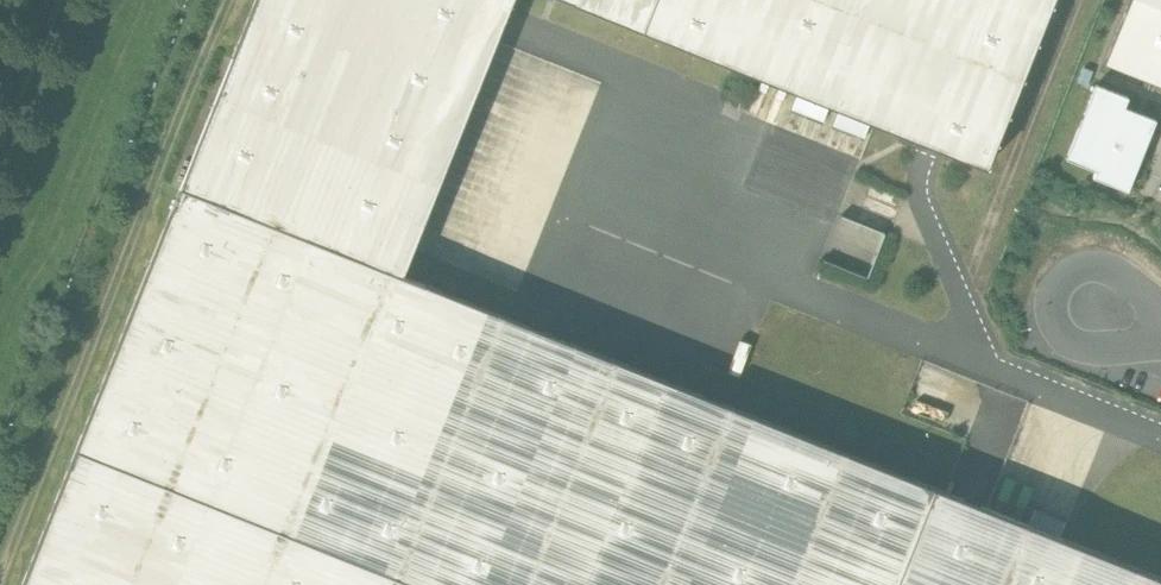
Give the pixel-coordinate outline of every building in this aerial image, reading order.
[(402,276),(512,0),(256,0),(22,584),(1160,584),(1160,578),(402,276)] [(985,168),(1052,0),(565,0),(985,168)] [(1104,63),(1160,86),(1160,0),(1130,0),(1104,63)] [(1128,98),(1096,85),(1066,160),(1096,172),(1093,178),(1127,192),(1155,120),(1124,108),(1128,98)]
